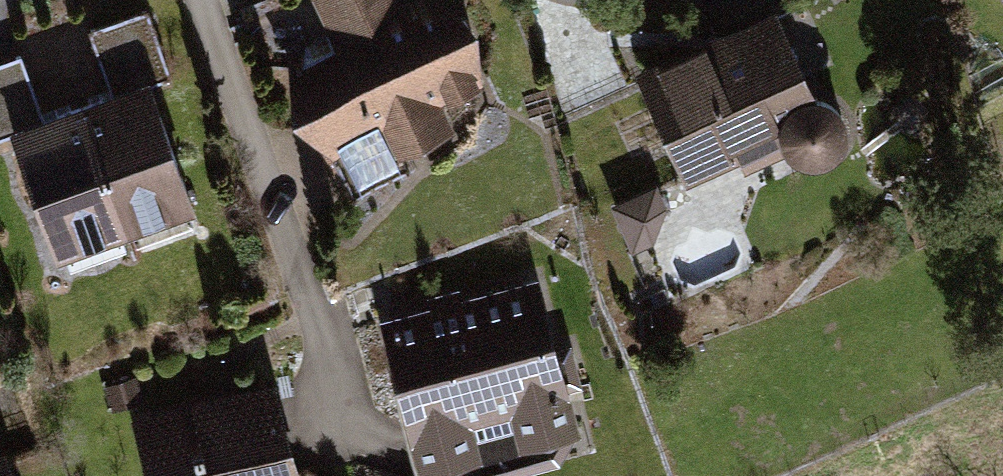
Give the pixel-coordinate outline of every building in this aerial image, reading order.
[(288,75),(345,204),(402,180),(386,143),(441,148),(461,114),(503,95),(461,0),(446,0),(394,23),(384,0),(314,0),(309,2),(332,56),(288,75)] [(109,84),(168,67),(150,7),(92,24),(109,84)] [(779,25),(642,80),(689,195),(826,140),(779,25)] [(136,82),(71,105),(121,249),(186,226),(136,82)] [(71,105),(10,126),(60,270),(121,249),(71,105)] [(655,185),(613,202),(634,253),(676,235),(655,185)] [(375,332),(411,475),(449,475),(573,445),(534,292),(375,332)] [(136,436),(147,475),(295,475),(274,398),(136,436)] [(0,454),(0,475),(14,475),(6,453),(0,454)]
